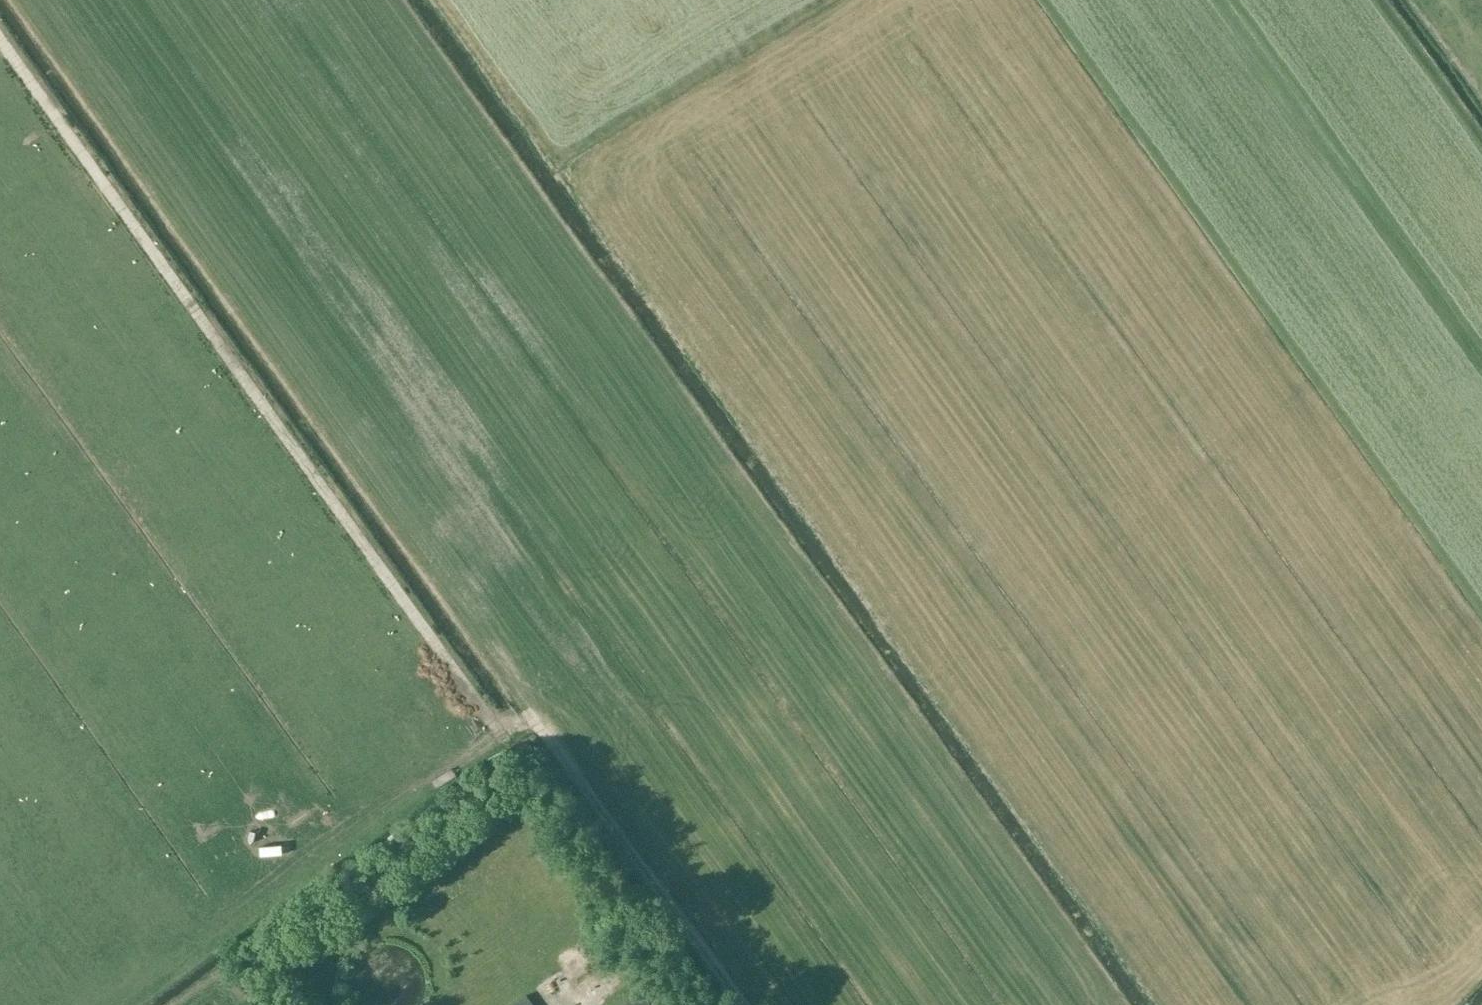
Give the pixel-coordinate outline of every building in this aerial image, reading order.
[(428,986),(428,979),(424,968),(421,962),(416,957),(408,950),(401,947),(394,945),(387,945),(380,945),(370,949),(364,952),(359,957),(354,962),(350,968),(347,979),(347,986),(347,993),(350,1003),(352,1004),(423,1004),(426,1000),(428,993),(428,986)] [(625,1004),(651,1004),(642,993),(625,1004)] [(515,1004),(533,1004),(527,997),(515,1004)]
